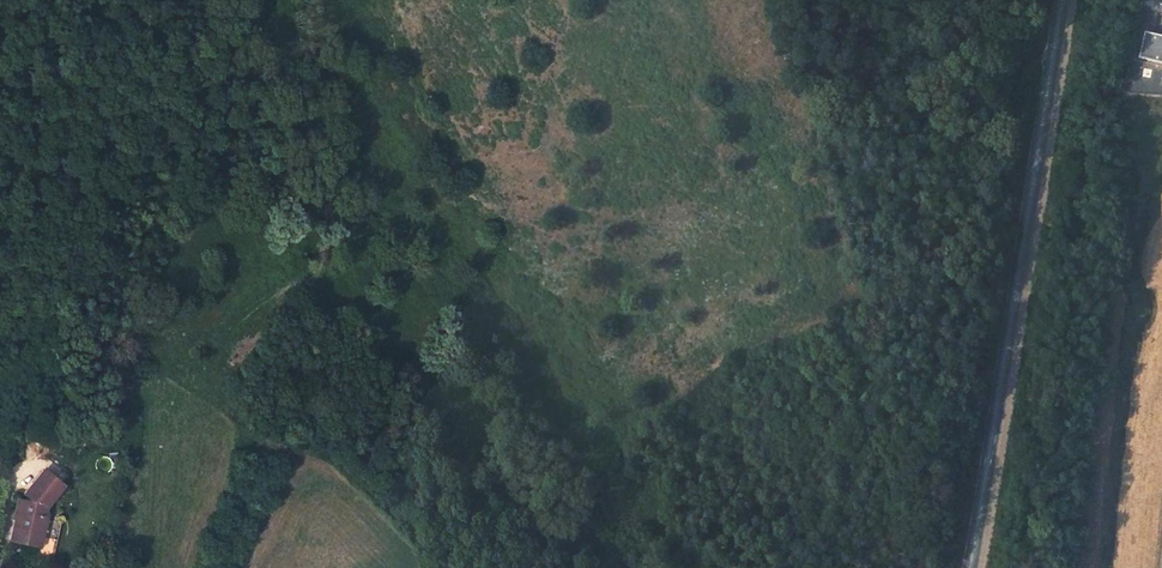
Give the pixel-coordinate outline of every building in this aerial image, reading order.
[(1149,33),(1143,60),(1161,64),(1161,36),(1149,33)] [(53,475),(61,465),(53,459),(45,469),(53,475)] [(41,544),(44,514),(44,513),(44,510),(42,508),(60,485),(40,469),(21,493),(30,499),(28,500),(15,499),(14,512),(19,513),(18,518),(15,518),(12,540),(41,544)]
